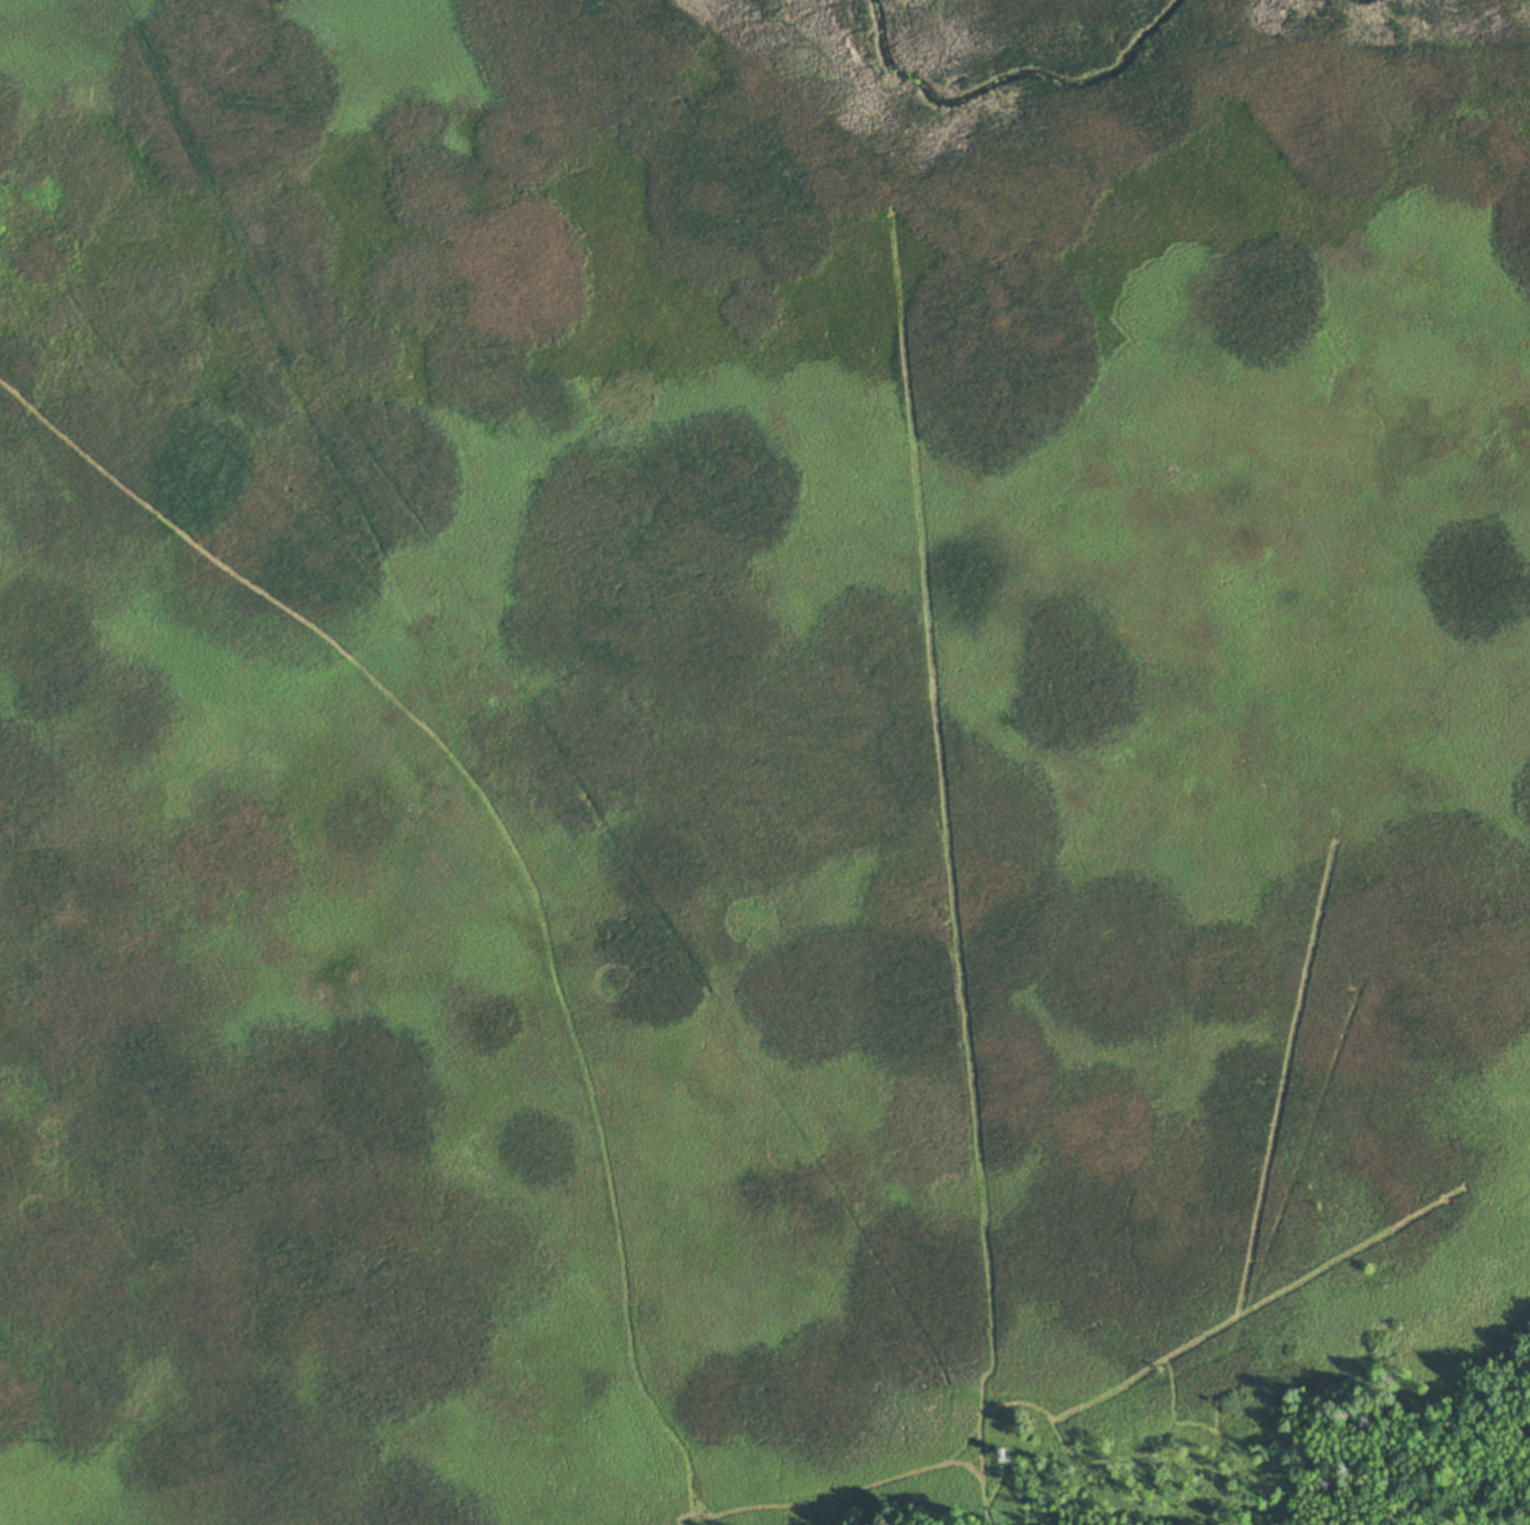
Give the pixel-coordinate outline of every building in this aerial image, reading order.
[(1011,1452),(1012,1459),(1005,1460),(1003,1448),(1006,1447),(1007,1453),(1011,1452)]
